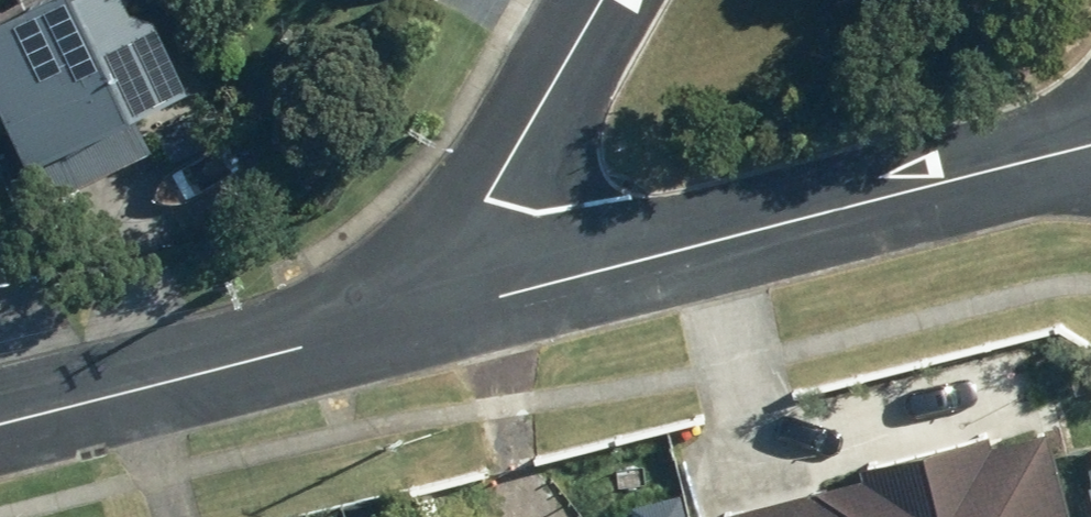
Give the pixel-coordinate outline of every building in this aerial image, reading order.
[(167,145),(149,109),(209,79),(172,7),(162,13),(155,0),(18,0),(0,9),(0,49),(55,156),(73,146),(91,183),(167,145)] [(1074,416),(1020,432),(1017,420),(889,453),(892,465),(741,504),(745,516),(1090,516),(1090,482),(1074,416)]
